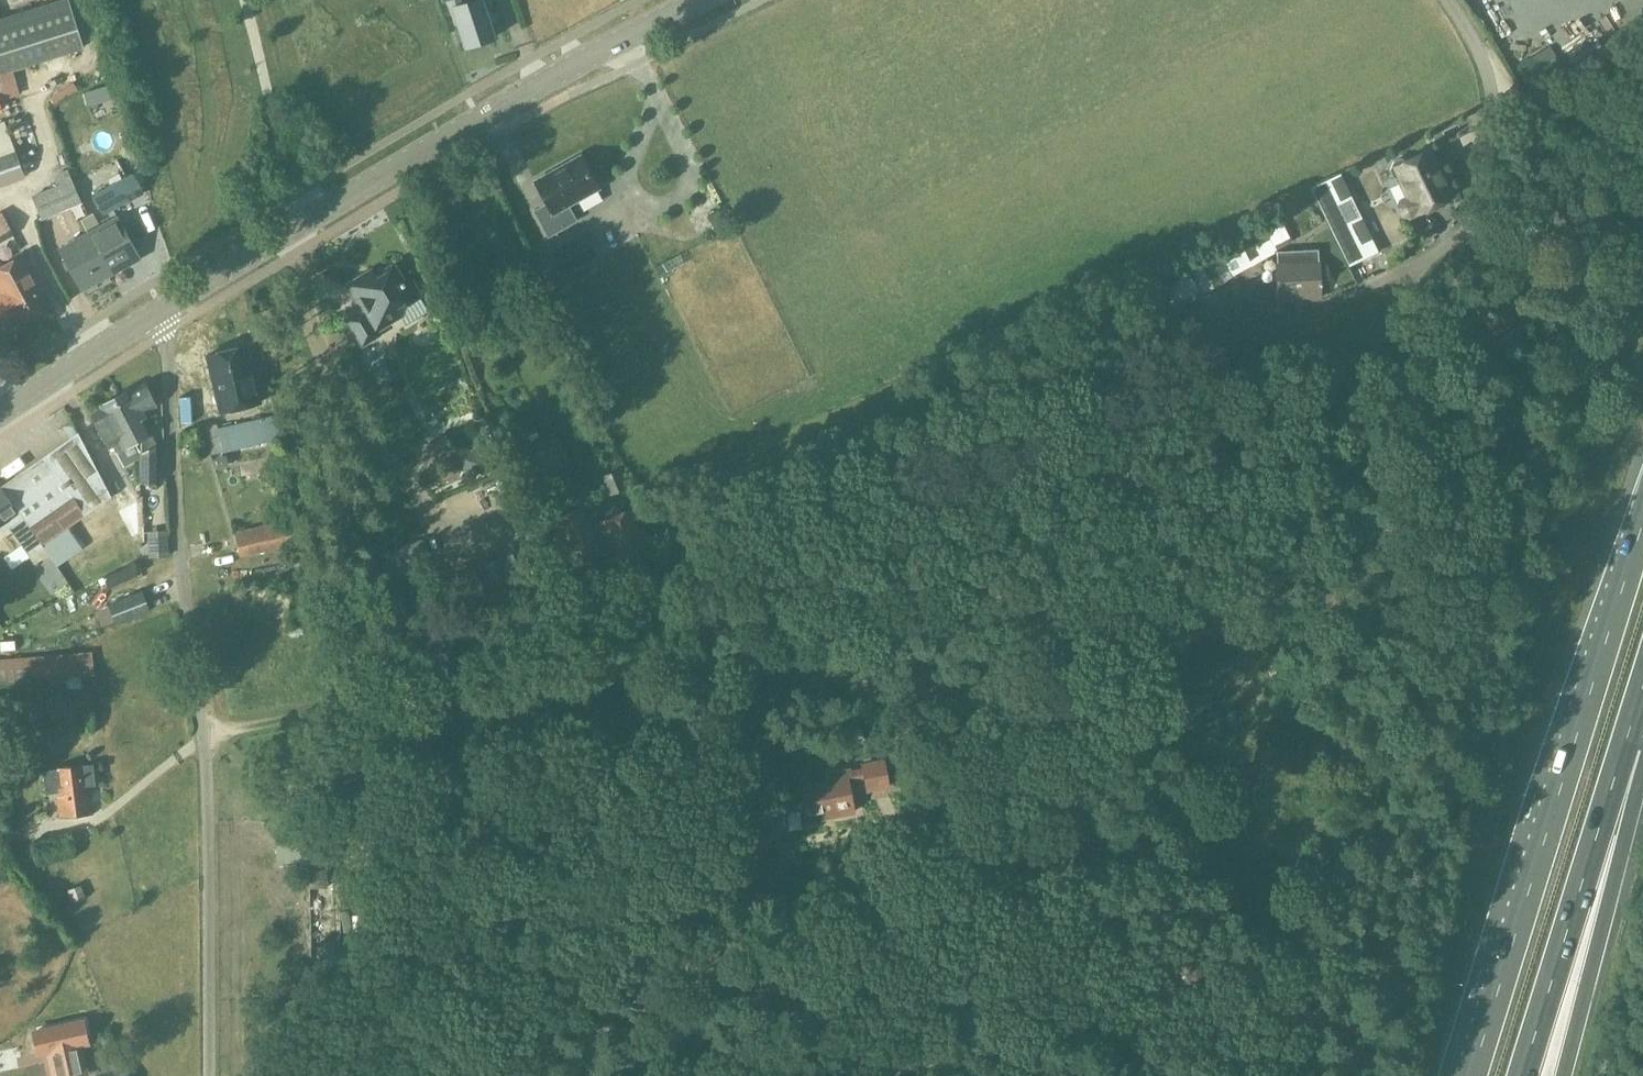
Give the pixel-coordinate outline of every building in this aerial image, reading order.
[(86,49),(70,0),(62,0),(0,19),(0,76),(86,49)] [(458,7),(454,8),(468,48),(471,47),(472,52),(488,47),(486,42),(496,39),(483,0),(478,0),(475,1),(475,0),(455,0),(458,7)] [(1566,68),(1552,47),(1535,58),(1539,64),(1527,72),(1533,80),(1528,83),(1538,97),(1554,86),(1549,79),(1566,68)] [(54,107),(80,93),(73,81),(48,95),(54,107)] [(26,177),(6,122),(0,124),(0,187),(26,177)] [(1418,214),(1452,198),(1430,152),(1409,162),(1401,160),(1394,163),(1391,171),(1395,178),(1402,181),(1411,199),(1402,203),(1401,208),(1404,216),(1409,217),(1418,213),(1418,214)] [(551,237),(578,221),(570,206),(600,189),(582,157),(537,182),(550,205),(537,212),(551,237)] [(43,221),(83,204),(69,170),(54,176),(58,186),(33,197),(43,221)] [(105,216),(145,194),(134,173),(94,196),(105,216)] [(1332,178),(1311,188),(1350,268),(1371,258),(1354,223),(1363,219),(1352,196),(1343,201),(1332,178)] [(720,211),(709,217),(716,229),(726,223),(720,211)] [(3,213),(0,214),(0,243),(15,235),(3,213)] [(119,219),(90,234),(112,275),(141,259),(119,219)] [(1184,307),(1276,253),(1275,252),(1293,241),(1282,222),(1268,230),(1242,245),(1246,252),(1227,263),(1222,255),(1203,266),(1203,265),(1138,303),(1151,324),(1167,315),(1169,318),(1185,309),(1184,307)] [(112,275),(90,234),(61,250),(83,291),(112,275)] [(1299,250),(1278,251),(1279,276),(1280,300),(1301,299),(1321,299),(1321,291),(1321,284),(1327,283),(1326,273),(1326,262),(1320,262),(1319,249),(1299,250)] [(0,270),(0,292),(1,293),(0,294),(0,317),(6,329),(17,323),(18,325),(53,306),(26,256),(0,270)] [(678,260),(661,268),(667,280),(683,272),(678,260)] [(349,319),(364,344),(382,334),(379,329),(403,315),(400,310),(421,296),(410,278),(405,282),(396,268),(367,287),(362,279),(348,287),(362,311),(349,319)] [(208,355),(222,413),(261,404),(247,346),(208,355)] [(159,446),(153,434),(156,432),(145,412),(157,406),(146,385),(134,390),(134,389),(114,400),(122,416),(126,415),(135,428),(129,431),(135,443),(142,455),(142,482),(159,482),(159,446)] [(118,408),(114,400),(107,403),(100,407),(101,409),(96,413),(92,415),(100,431),(109,448),(113,446),(117,453),(126,448),(135,443),(129,431),(135,428),(131,421),(126,415),(122,416),(118,408)] [(212,455),(279,440),(274,417),(220,429),(219,425),(206,428),(212,455)] [(24,471),(2,487),(7,494),(26,520),(44,545),(87,516),(86,515),(99,506),(113,497),(100,474),(88,450),(83,438),(81,436),(79,433),(63,445),(46,456),(24,471)] [(117,466),(107,447),(93,453),(119,502),(132,494),(118,465),(117,466)] [(482,454),(476,472),(490,476),(496,458),(482,454)] [(604,476),(612,496),(629,489),(622,470),(604,476)] [(0,499),(0,526),(4,532),(10,528),(31,557),(45,547),(44,545),(7,494),(0,499)] [(588,512),(564,522),(578,558),(604,548),(603,546),(610,544),(614,556),(611,557),(617,574),(648,562),(630,516),(602,527),(595,530),(588,512)] [(79,534),(85,549),(132,530),(126,515),(79,534)] [(294,519),(236,532),(241,558),(300,545),(294,519)] [(393,577),(433,563),(425,540),(385,554),(393,577)] [(169,541),(151,542),(152,558),(170,557),(169,541)] [(45,547),(31,557),(36,565),(50,554),(45,547)] [(523,548),(439,583),(455,623),(540,587),(523,548)] [(152,612),(144,591),(110,605),(118,625),(152,612)] [(94,652),(0,660),(0,683),(96,676),(94,652)] [(850,783),(864,780),(866,780),(868,793),(892,788),(886,759),(862,764),(863,769),(852,772),(851,769),(832,773),(834,785),(801,792),(787,795),(790,812),(806,809),(808,822),(855,812),(850,783)] [(46,772),(48,793),(59,792),(62,817),(94,813),(91,786),(96,785),(94,766),(83,767),(46,772)] [(86,899),(82,887),(69,891),(73,903),(86,899)] [(34,1029),(40,1055),(50,1053),(55,1075),(64,1075),(87,1071),(82,1048),(90,1047),(84,1019),(34,1029)]
